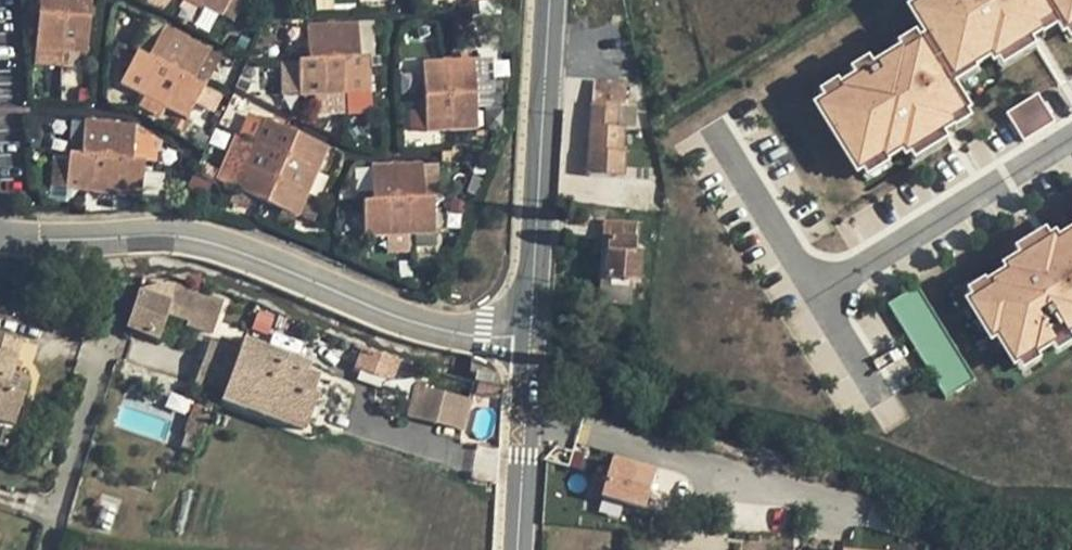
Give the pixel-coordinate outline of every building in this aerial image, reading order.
[(38,49),(91,53),(95,0),(42,0),(38,49)] [(225,16),(234,0),(196,0),(225,16)] [(817,106),(856,170),(859,168),(881,154),(884,158),(902,147),(905,152),(907,151),(949,124),(946,119),(964,108),(944,76),(947,74),(972,59),(974,62),(991,51),(994,57),(1031,34),(1039,29),(1036,23),(1054,12),(1064,27),(1071,22),(1071,0),(923,0),(911,7),(910,9),(927,37),(903,52),(901,51),(841,88),(842,90),(817,106)] [(1054,12),(1036,23),(1042,33),(1060,22),(1054,12)] [(1064,27),(1070,37),(1071,36),(1071,22),(1064,27)] [(302,61),(304,96),(373,92),(372,57),(362,57),(360,24),(311,27),(312,61),(302,61)] [(140,53),(124,84),(191,118),(207,87),(197,81),(212,51),(167,28),(152,58),(140,53)] [(913,32),(896,42),(903,52),(919,42),(913,32)] [(1031,34),(994,57),(1001,66),(1037,44),(1031,34)] [(972,59),(947,74),(953,84),(978,69),(972,59)] [(425,63),(429,131),(480,128),(476,60),(425,63)] [(873,68),(868,60),(849,72),(854,80),(873,68)] [(596,68),(596,81),(625,82),(625,69),(596,68)] [(836,80),(818,91),(824,102),(842,90),(836,80)] [(592,104),(589,150),(597,151),(593,173),(627,175),(628,153),(626,152),(629,127),(620,127),(621,105),(638,106),(646,106),(641,83),(625,82),(596,81),(595,104),(592,104)] [(1056,117),(1038,90),(1022,100),(1039,128),(1056,117)] [(638,106),(621,105),(620,127),(629,127),(637,127),(638,106)] [(964,108),(946,119),(949,124),(952,129),(970,118),(964,108)] [(267,120),(237,188),(301,216),(331,148),(267,120)] [(73,155),(70,190),(144,196),(147,161),(135,160),(138,126),(86,122),(85,156),(73,155)] [(947,139),(941,130),(907,151),(913,161),(947,139)] [(586,172),(593,173),(597,151),(589,150),(586,172)] [(66,154),(51,153),(51,190),(66,190),(66,154)] [(884,158),(881,154),(859,168),(865,178),(887,164),(884,158)] [(367,201),(368,236),(438,231),(436,197),(427,197),(425,164),(374,167),(376,200),(367,201)] [(610,239),(608,280),(633,282),(641,281),(643,255),(636,255),(640,224),(607,222),(603,238),(610,239)] [(1008,267),(1048,242),(1042,232),(1002,257),(1008,267)] [(993,338),(999,334),(1017,363),(1036,351),(1039,357),(1071,336),(1071,233),(1057,243),(1054,238),(1008,267),(1011,272),(994,283),(996,287),(992,289),(974,300),(971,302),(993,338)] [(603,238),(601,280),(608,280),(610,239),(603,238)] [(601,280),(600,303),(632,304),(633,282),(601,280)] [(139,291),(126,328),(158,340),(167,311),(188,318),(187,323),(213,333),(223,300),(174,283),(148,287),(141,292),(139,291)] [(919,284),(889,303),(948,396),(977,378),(919,284)] [(971,295),(974,300),(992,289),(989,284),(971,295)] [(1055,347),(1061,357),(1071,350),(1071,336),(1055,347)] [(15,426),(24,396),(8,392),(22,344),(0,337),(0,421),(15,426)] [(194,385),(222,397),(241,348),(220,339),(217,347),(209,345),(194,385)] [(308,368),(244,343),(241,348),(222,397),(220,400),(244,409),(248,401),(306,424),(317,398),(311,395),(317,380),(318,378),(305,374),(308,368)] [(354,372),(389,386),(400,360),(364,346),(354,372)] [(1036,351),(1017,363),(1023,374),(1043,362),(1036,351)] [(329,385),(317,380),(311,395),(317,398),(306,424),(313,427),(329,385)] [(410,391),(404,422),(461,434),(467,403),(410,391)] [(302,432),(306,424),(248,401),(244,409),(302,432)] [(657,475),(614,462),(604,498),(647,510),(657,475)]
